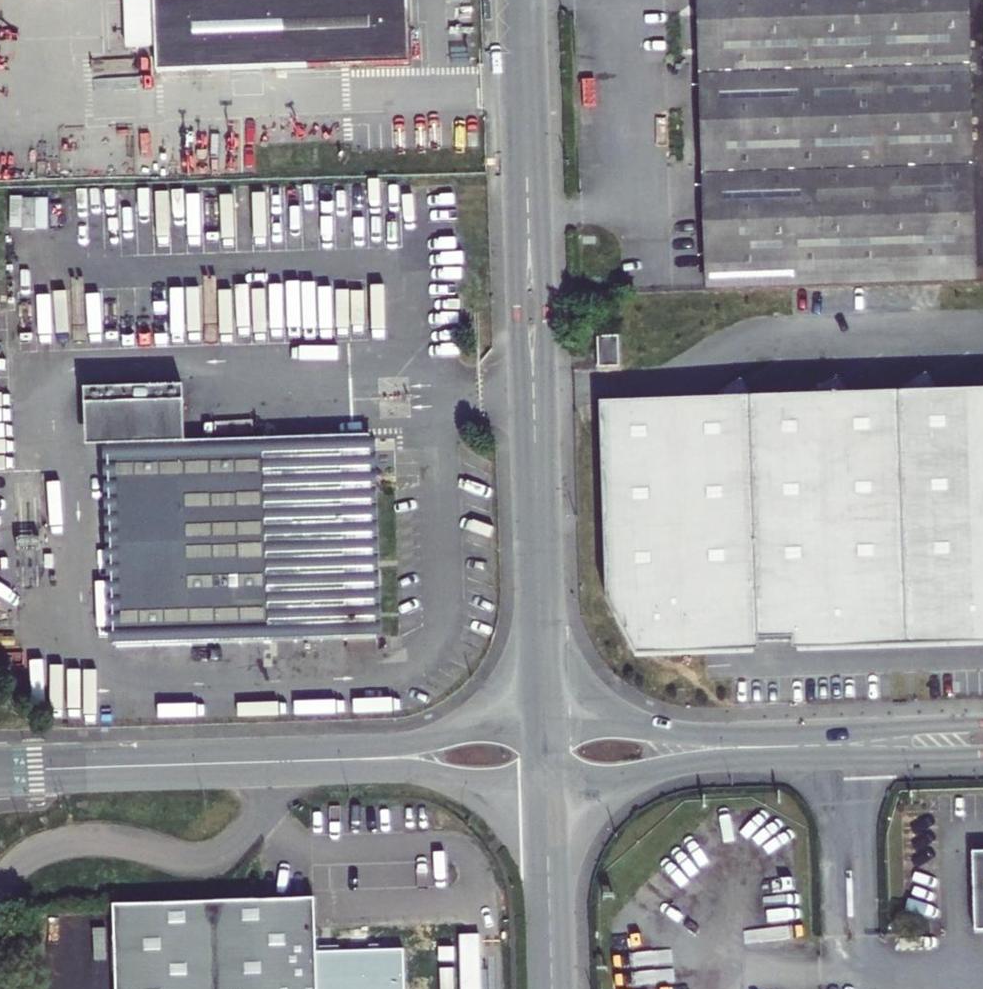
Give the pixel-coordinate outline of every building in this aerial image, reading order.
[(409,64),(407,0),(154,0),(157,72),(409,64)] [(978,267),(970,0),(696,0),(704,276),(978,267)] [(492,22),(491,2),(483,2),(484,22),(492,22)] [(978,282),(978,267),(704,276),(704,291),(978,282)] [(597,337),(598,369),(620,369),(619,337),(597,337)] [(938,394),(926,375),(899,392),(899,395),(850,397),(838,377),(811,394),(811,398),(750,400),(750,396),(741,380),(719,394),(719,401),(599,405),(605,597),(631,646),(982,635),(982,392),(938,394)] [(379,639),(373,437),(184,443),(182,388),(83,390),(84,406),(87,406),(88,441),(107,440),(113,647),(379,639)] [(972,853),(975,933),(982,933),(982,853),(972,853)] [(116,988),(403,988),(402,950),(316,953),(315,901),(114,907),(116,988)]
